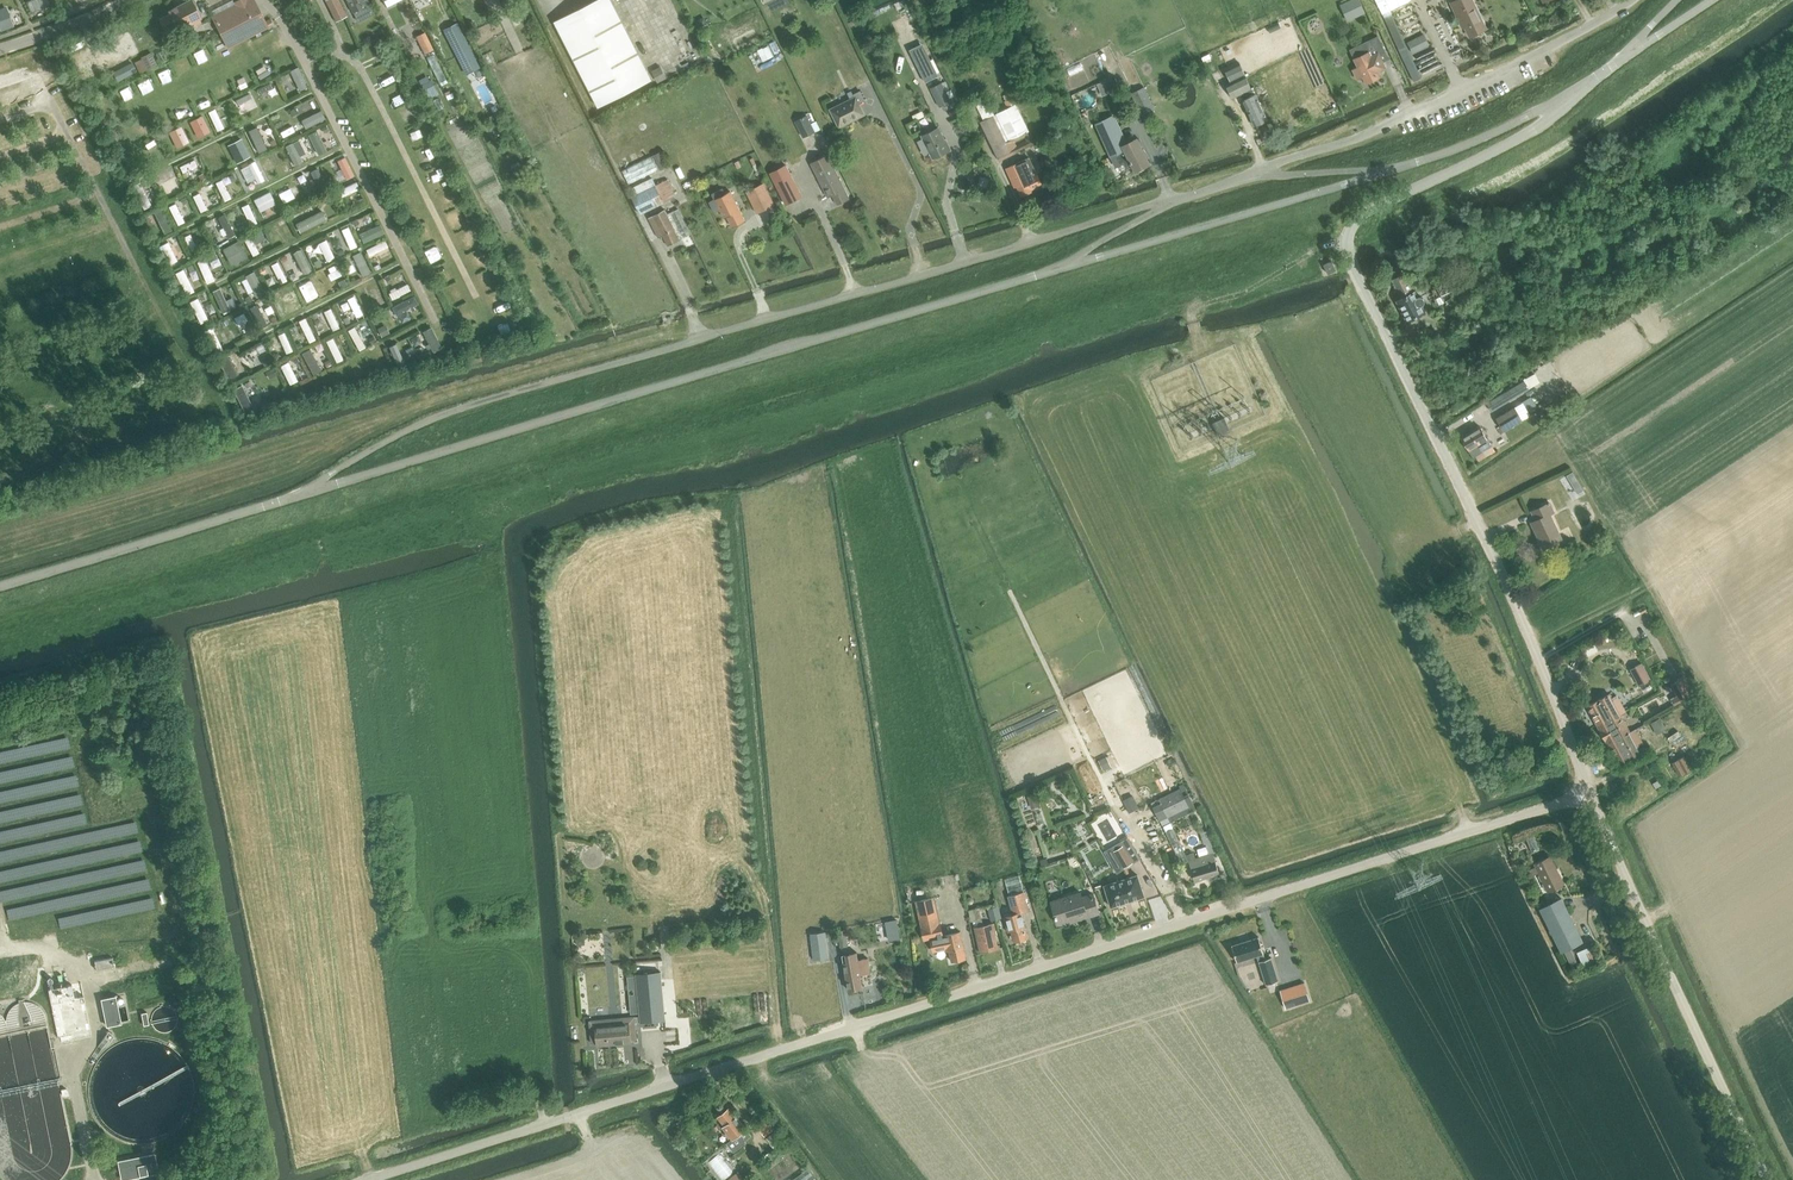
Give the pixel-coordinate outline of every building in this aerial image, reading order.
[(49,5),(47,0),(30,0),(27,1),(31,12),(49,5)] [(193,0),(189,0),(167,10),(169,13),(159,18),(167,35),(178,30),(179,31),(201,18),(193,0)] [(229,45),(267,26),(254,0),(246,0),(214,17),(229,45)] [(347,16),(339,0),(325,0),(335,22),(347,16)] [(354,10),(359,20),(374,12),(369,2),(370,2),(369,0),(348,0),(353,10),(354,10)] [(556,20),(599,105),(653,78),(613,0),(595,0),(556,20)] [(1340,7),(1346,21),(1353,18),(1351,13),(1362,8),(1358,0),(1354,0),(1340,7)] [(1376,3),(1382,14),(1383,14),(1414,81),(1422,77),(1390,10),(1408,2),(1409,0),(1375,0),(1376,3)] [(1469,36),(1484,28),(1470,0),(1454,0),(1449,2),(1459,22),(1461,21),(1469,36)] [(0,13),(0,27),(11,23),(6,10),(0,13)] [(727,24),(732,39),(761,27),(755,13),(727,24)] [(479,66),(456,22),(443,29),(465,73),(479,66)] [(416,36),(425,53),(433,50),(424,33),(416,36)] [(1429,45),(1423,33),(1407,42),(1413,53),(1429,45)] [(373,53),(377,61),(383,58),(379,50),(373,53)] [(135,59),(140,71),(158,63),(153,51),(135,59)] [(435,52),(428,56),(441,84),(448,81),(435,52)] [(1358,67),(1353,70),(1357,79),(1363,77),(1366,83),(1380,77),(1379,74),(1386,70),(1377,53),(1370,56),(1368,52),(1354,59),(1358,67)] [(135,61),(113,69),(117,79),(138,71),(135,61)] [(1238,63),(1225,69),(1232,84),(1226,87),(1232,99),(1246,92),(1249,98),(1242,102),(1254,127),(1268,120),(1256,95),(1255,96),(1251,89),(1250,89),(1245,77),(1238,63)] [(932,64),(920,70),(925,82),(938,75),(932,64)] [(298,89),(307,86),(301,65),(292,68),(298,89)] [(389,65),(380,69),(384,78),(393,74),(389,65)] [(159,71),(165,81),(175,76),(169,66),(159,71)] [(139,80),(142,92),(151,90),(148,77),(139,80)] [(431,80),(421,84),(425,94),(436,90),(431,80)] [(263,99),(277,93),(272,81),(257,87),(263,99)] [(224,97),(233,93),(228,82),(218,86),(224,97)] [(942,82),(930,87),(939,107),(951,101),(942,82)] [(399,85),(393,88),(399,99),(405,96),(399,85)] [(1133,91),(1141,113),(1155,108),(1147,86),(1133,91)] [(830,109),(839,127),(864,114),(859,103),(865,100),(860,90),(853,94),(855,97),(830,109)] [(988,98),(976,104),(983,120),(980,121),(999,161),(1035,143),(1028,131),(1029,130),(1010,91),(1001,95),(1010,113),(998,119),(988,98)] [(143,105),(155,100),(152,92),(140,97),(143,105)] [(398,108),(404,122),(416,116),(410,103),(398,108)] [(218,130),(225,126),(216,107),(209,110),(218,130)] [(295,108),(290,111),(293,116),(298,113),(295,108)] [(306,127),(326,117),(322,109),(302,118),(306,127)] [(159,115),(164,126),(172,122),(167,111),(159,115)] [(203,114),(190,120),(198,137),(211,130),(203,114)] [(815,131),(807,114),(795,121),(803,137),(815,131)] [(1136,170),(1149,164),(1141,146),(1143,145),(1140,138),(1124,145),(1111,117),(1096,125),(1115,165),(1123,161),(1126,168),(1134,165),(1136,170)] [(183,124),(170,129),(176,147),(189,142),(183,124)] [(259,125),(250,128),(258,151),(266,149),(259,125)] [(414,140),(425,134),(420,126),(409,132),(414,140)] [(933,158),(950,150),(945,139),(939,126),(921,135),(922,138),(918,141),(924,154),(930,151),(933,158)] [(318,154),(328,149),(319,129),(309,133),(318,154)] [(152,155),(163,149),(157,137),(146,143),(152,155)] [(232,140),(225,143),(232,160),(239,157),(232,140)] [(294,141),(285,145),(296,165),(304,161),(294,141)] [(219,146),(212,150),(222,169),(229,165),(219,146)] [(431,149),(420,152),(424,162),(434,159),(431,149)] [(667,149),(623,167),(629,182),(673,163),(667,149)] [(813,162),(817,171),(829,195),(834,193),(839,203),(851,197),(829,154),(813,162)] [(338,159),(347,178),(355,174),(346,155),(338,159)] [(272,157),(264,159),(269,177),(276,175),(272,157)] [(1029,157),(1006,168),(1015,187),(1017,186),(1021,196),(1033,190),(1032,189),(1042,185),(1029,157)] [(183,172),(198,165),(195,158),(180,165),(183,172)] [(786,165),(770,173),(785,204),(802,195),(786,165)] [(154,176),(157,183),(177,175),(174,168),(154,176)] [(320,168),(308,170),(312,187),(324,184),(320,168)] [(436,168),(428,172),(436,189),(445,184),(436,168)] [(667,179),(655,184),(664,202),(676,196),(667,179)] [(341,196),(360,188),(357,180),(338,189),(341,196)] [(144,208),(152,204),(141,181),(133,185),(144,208)] [(775,204),(765,183),(746,192),(757,213),(775,204)] [(664,202),(655,184),(632,195),(640,213),(664,202)] [(298,186),(293,188),(298,198),(303,196),(298,186)] [(716,198),(710,201),(716,213),(722,210),(725,216),(730,214),(735,225),(746,220),(731,191),(726,193),(723,188),(713,193),(716,198)] [(200,191),(193,194),(201,211),(208,208),(200,191)] [(177,202),(170,205),(177,224),(185,221),(177,202)] [(249,202),(242,205),(251,225),(258,222),(249,202)] [(276,205),(263,211),(265,216),(278,211),(276,205)] [(411,221),(421,217),(417,206),(407,211),(411,221)] [(323,209),(296,222),(300,231),(327,218),(323,209)] [(664,234),(669,244),(680,239),(665,210),(650,217),(659,236),(664,234)] [(228,237),(236,233),(226,212),(217,216),(228,237)] [(158,217),(153,218),(158,236),(164,234),(158,217)] [(380,222),(359,233),(364,242),(385,232),(380,222)] [(350,248),(358,245),(350,225),(342,228),(350,248)] [(184,235),(191,249),(198,246),(191,232),(184,235)] [(253,255),(260,251),(252,235),(245,238),(253,255)] [(327,260),(335,256),(327,238),(319,242),(327,260)] [(302,247),(294,250),(304,273),(312,270),(302,247)] [(223,253),(231,268),(237,265),(229,249),(223,253)] [(363,275),(371,271),(361,250),(353,254),(363,275)] [(377,267),(395,258),(392,252),(374,260),(377,267)] [(206,283),(215,280),(208,257),(199,260),(206,283)] [(281,282),(288,279),(278,259),(271,262),(281,282)] [(1323,264),(1328,274),(1336,270),(1331,261),(1323,264)] [(188,293),(196,289),(183,267),(175,272),(188,293)] [(256,296),(266,292),(255,270),(246,274),(256,296)] [(1420,296),(1417,297),(1416,298),(1404,273),(1391,279),(1401,298),(1395,301),(1405,322),(1423,314),(1420,306),(1422,305),(1423,304),(1424,302),(1424,300),(1424,298),(1422,297),(1420,296)] [(1467,277),(1456,283),(1460,291),(1471,286),(1467,277)] [(345,279),(338,283),(341,288),(347,285),(345,279)] [(393,297),(411,290),(408,282),(390,289),(393,297)] [(378,283),(371,286),(377,302),(384,299),(378,283)] [(237,307),(234,296),(225,299),(222,286),(214,289),(221,311),(237,307)] [(454,301),(464,297),(460,288),(449,292),(454,301)] [(282,293),(275,296),(283,315),(290,312),(282,293)] [(397,314),(419,302),(414,293),(392,306),(397,314)] [(356,316),(363,313),(355,294),(348,297),(356,316)] [(191,300),(201,322),(210,318),(199,296),(191,300)] [(344,310),(351,307),(348,298),(340,301),(344,310)] [(259,303),(252,305),(260,328),(267,325),(259,303)] [(462,318),(470,313),(465,304),(456,309),(462,318)] [(325,309),(331,329),(339,327),(333,307),(325,309)] [(307,316),(300,319),(308,341),(316,338),(307,316)] [(235,318),(228,321),(236,337),(243,334),(235,318)] [(1450,328),(1456,341),(1460,339),(1460,337),(1471,333),(1466,321),(1450,328)] [(1479,346),(1495,337),(1487,323),(1471,332),(1479,346)] [(360,349),(366,346),(355,325),(349,329),(360,349)] [(423,330),(433,351),(442,346),(432,325),(423,330)] [(384,326),(378,329),(382,337),(388,334),(384,326)] [(278,333),(286,352),(293,349),(285,330),(278,333)] [(334,336),(327,339),(337,361),(344,358),(334,336)] [(398,342),(389,345),(399,366),(407,363),(398,342)] [(312,373),(321,370),(313,347),(304,350),(312,373)] [(267,357),(262,359),(265,366),(270,364),(267,357)] [(290,360),(281,363),(289,383),(298,380),(290,360)] [(273,368),(267,371),(270,378),(277,374),(273,368)] [(1490,409),(1510,397),(1506,391),(1486,403),(1490,409)] [(1531,397),(1521,403),(1528,413),(1537,406),(1531,397)] [(1496,419),(1503,431),(1521,421),(1514,408),(1496,419)] [(1213,422),(1219,436),(1230,430),(1224,417),(1213,422)] [(1469,450),(1473,456),(1491,445),(1479,426),(1461,437),(1468,450),(1469,450)] [(1572,471),(1566,475),(1570,481),(1576,477),(1572,471)] [(1531,522),(1544,551),(1563,542),(1549,514),(1554,512),(1549,502),(1531,511),(1535,520),(1531,522)] [(1650,679),(1641,663),(1629,669),(1638,685),(1650,679)] [(1674,705),(1695,694),(1685,675),(1670,683),(1676,695),(1670,698),(1674,705)] [(1618,697),(1612,700),(1609,693),(1586,705),(1597,725),(1624,710),(1618,697)] [(1597,725),(1607,744),(1629,732),(1629,731),(1620,715),(1626,712),(1624,710),(1597,725)] [(1652,720),(1656,732),(1666,728),(1662,717),(1652,720)] [(1642,742),(1635,728),(1629,731),(1629,732),(1607,744),(1618,764),(1641,752),(1637,745),(1642,742)] [(1671,763),(1678,775),(1691,768),(1684,756),(1671,763)] [(1104,757),(1099,759),(1103,769),(1109,767),(1104,757)] [(1180,788),(1159,799),(1167,816),(1189,806),(1180,788)] [(1034,794),(1027,796),(1031,806),(1038,804),(1034,794)] [(1209,829),(1200,832),(1204,843),(1213,840),(1209,829)] [(1123,845),(1114,851),(1123,867),(1133,862),(1123,845)] [(1194,852),(1186,854),(1187,860),(1188,860),(1195,858),(1194,852)] [(1195,881),(1219,873),(1212,852),(1195,858),(1188,860),(1195,881)] [(1534,863),(1548,891),(1563,883),(1550,855),(1534,863)] [(1137,874),(1104,885),(1111,906),(1144,896),(1137,874)] [(1014,942),(1028,938),(1021,912),(1029,910),(1023,891),(1008,895),(1012,914),(1003,916),(1008,931),(1011,931),(1014,942)] [(1077,917),(1077,919),(1099,913),(1092,893),(1082,897),(1080,892),(1051,901),(1058,922),(1077,917)] [(935,896),(916,900),(921,926),(924,940),(930,938),(933,952),(946,949),(946,950),(949,950),(951,961),(966,958),(960,931),(943,935),(936,904),(935,897),(935,896)] [(1561,898),(1540,908),(1561,951),(1563,950),(1570,947),(1582,940),(1561,898)] [(999,905),(988,908),(991,920),(1002,917),(999,905)] [(896,919),(886,921),(890,940),(899,938),(896,919)] [(975,927),(981,951),(997,947),(994,931),(995,931),(994,923),(975,927)] [(844,930),(838,931),(840,946),(847,945),(844,930)] [(825,931),(811,933),(814,959),(828,957),(825,931)] [(1256,956),(1266,984),(1279,980),(1271,957),(1265,959),(1263,953),(1264,953),(1258,936),(1231,945),(1237,962),(1256,956)] [(1591,944),(1578,950),(1584,963),(1597,957),(1591,944)] [(1570,947),(1563,950),(1571,966),(1578,963),(1570,947)] [(860,974),(870,972),(868,958),(858,960),(856,952),(842,954),(848,989),(862,987),(860,974)] [(154,972),(175,967),(173,956),(152,961),(154,972)] [(96,969),(114,966),(112,957),(94,961),(96,969)] [(660,971),(636,974),(640,1016),(641,1022),(665,1019),(660,971)] [(49,986),(59,1040),(92,1034),(82,980),(49,986)] [(1286,1008),(1310,1000),(1304,982),(1280,990),(1286,1008)] [(101,999),(107,1025),(120,1023),(115,996),(101,999)] [(634,1016),(589,1020),(591,1043),(597,1042),(597,1045),(631,1042),(630,1039),(636,1039),(634,1022),(641,1022),(640,1016),(634,1017),(634,1016)] [(733,1150),(751,1135),(729,1107),(718,1116),(725,1125),(722,1127),(732,1139),(727,1143),(733,1150)] [(775,1128),(768,1119),(758,1127),(765,1135),(775,1128)] [(721,1150),(708,1162),(724,1179),(737,1168),(721,1150)] [(118,1161),(122,1179),(158,1172),(154,1154),(118,1161)] [(791,1179),(817,1179),(818,1179),(809,1166),(791,1179)]
